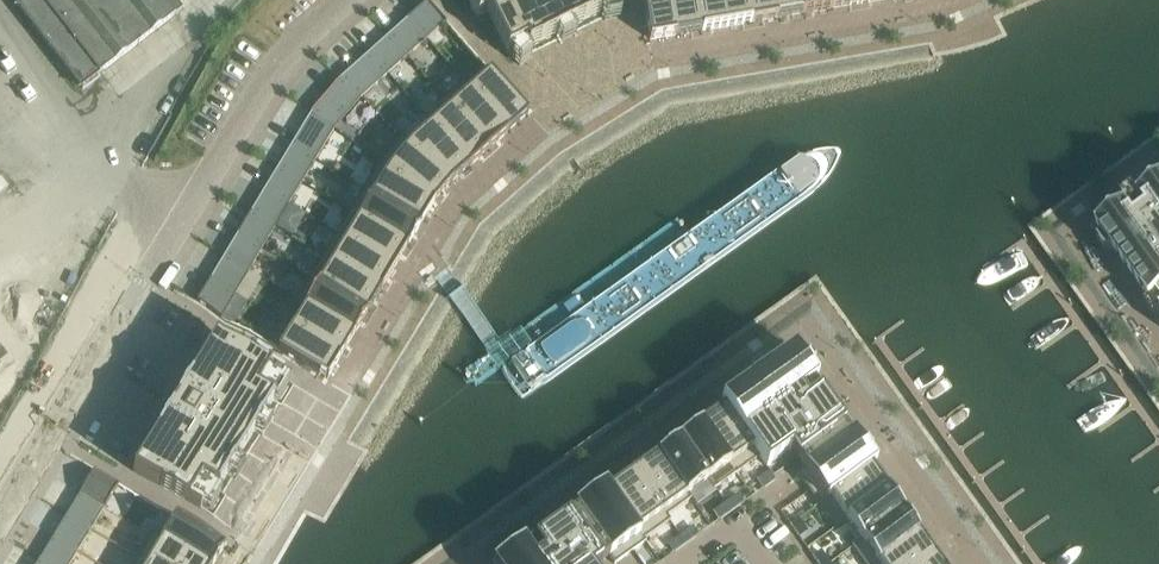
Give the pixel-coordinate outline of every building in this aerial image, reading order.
[(17,7),(81,90),(181,12),(172,0),(26,0),(17,7)] [(471,12),(477,19),(488,14),(507,54),(508,54),(527,46),(528,50),(557,36),(559,35),(559,33),(569,28),(570,29),(572,28),(601,14),(599,10),(617,2),(618,1),(617,0),(469,0),(471,12)] [(650,42),(675,38),(669,0),(643,0),(650,42)] [(675,38),(701,33),(695,0),(669,0),(675,38)] [(701,33),(726,29),(721,0),(695,0),(701,33)] [(726,29),(751,24),(747,0),(721,0),(726,29)] [(751,24),(777,20),(773,0),(747,0),(751,24)] [(777,20),(802,16),(799,0),(773,0),(777,20)] [(802,16),(830,11),(828,0),(799,0),(802,16)] [(830,11),(858,6),(857,0),(828,0),(830,11)] [(427,2),(409,19),(428,41),(446,24),(427,2)] [(409,19),(388,38),(406,59),(428,41),(409,19)] [(388,38),(368,55),(387,77),(406,59),(388,38)] [(368,55),(342,78),(363,98),(387,77),(368,55)] [(486,69),(467,86),(509,133),(528,116),(486,69)] [(311,114),(304,126),(329,140),(334,131),(361,100),(363,98),(342,78),(340,80),(311,114)] [(464,81),(443,100),(446,104),(488,152),(509,133),(467,86),(464,81)] [(446,104),(427,122),(431,126),(469,169),(488,152),(446,104)] [(304,126),(291,148),(315,162),(329,140),(304,126)] [(431,126),(409,144),(448,188),(451,185),(469,169),(431,126)] [(379,164),(376,169),(434,204),(435,204),(448,188),(409,144),(402,137),(379,164)] [(291,148),(277,170),(302,184),(315,162),(291,148)] [(376,169),(362,191),(421,226),(434,204),(376,169)] [(277,170),(264,192),(288,207),(302,184),(277,170)] [(1098,228),(1152,303),(1154,302),(1158,309),(1158,185),(1140,199),(1128,208),(1098,228)] [(362,191),(349,213),(408,248),(421,226),(362,191)] [(264,192),(250,214),(275,229),(288,207),(264,192)] [(349,213),(336,235),(394,271),(408,248),(349,213)] [(250,214),(237,236),(262,251),(275,229),(250,214)] [(336,235),(322,257),(381,293),(394,271),(336,235)] [(237,236),(224,258),(248,273),(262,251),(237,236)] [(322,257),(309,279),(367,315),(381,293),(322,257)] [(224,258),(210,280),(235,295),(248,273),(224,258)] [(297,299),(295,302),(305,307),(354,337),(367,315),(309,279),(297,299)] [(210,280),(197,302),(221,317),(235,295),(210,280)] [(305,307),(291,329),(340,359),(354,337),(305,307)] [(282,324),(269,346),(327,381),(340,359),(291,329),(282,324)] [(216,337),(133,473),(200,514),(201,511),(209,516),(221,497),(217,495),(227,479),(235,484),(245,468),(237,462),(254,433),(263,438),(273,422),(264,417),(274,401),(278,403),(290,384),(282,379),(283,377),(216,337)] [(752,381),(721,404),(724,407),(760,458),(767,468),(795,448),(809,467),(797,475),(819,506),(831,498),(871,469),(871,468),(876,465),(853,434),(850,437),(813,385),(817,383),(809,372),(802,362),(799,358),(757,388),(752,381)] [(724,407),(701,424),(737,475),(760,458),(724,407)] [(701,424),(678,441),(708,482),(714,491),(737,475),(701,424)] [(678,441),(659,454),(689,495),(708,482),(678,441)] [(659,454),(635,472),(667,517),(692,500),(689,495),(659,454)] [(871,469),(831,498),(846,519),(887,490),(871,469)] [(94,472),(80,495),(105,510),(119,487),(94,472)] [(635,472),(609,491),(645,541),(671,522),(667,517),(635,472)] [(770,473),(758,482),(764,490),(776,481),(770,473)] [(498,563),(499,563),(601,563),(609,558),(614,563),(617,563),(646,543),(645,541),(609,491),(605,486),(574,509),(577,512),(526,549),(523,545),(512,553),(502,560),(498,563)] [(887,490),(846,519),(862,541),(902,512),(887,490)] [(80,495),(67,517),(91,532),(105,510),(80,495)] [(738,497),(726,505),(731,513),(743,505),(738,497)] [(726,505),(714,513),(720,521),(731,513),(726,505)] [(852,548),(864,563),(882,563),(920,537),(902,512),(862,541),(852,548)] [(67,517),(53,539),(78,554),(91,532),(67,517)] [(797,520),(789,525),(798,537),(806,532),(797,520)] [(161,544),(194,563),(216,563),(224,551),(214,545),(209,541),(200,536),(175,521),(172,526),(162,543),(161,544)] [(692,530),(680,538),(686,546),(697,537),(692,530)] [(882,563),(934,563),(937,561),(920,537),(882,563)] [(680,538),(669,546),(675,554),(686,546),(680,538)] [(40,561),(45,563),(72,563),(78,554),(53,539),(40,561)] [(149,563),(194,563),(161,544),(149,563)] [(814,559),(817,563),(829,563),(822,554),(814,559)]
